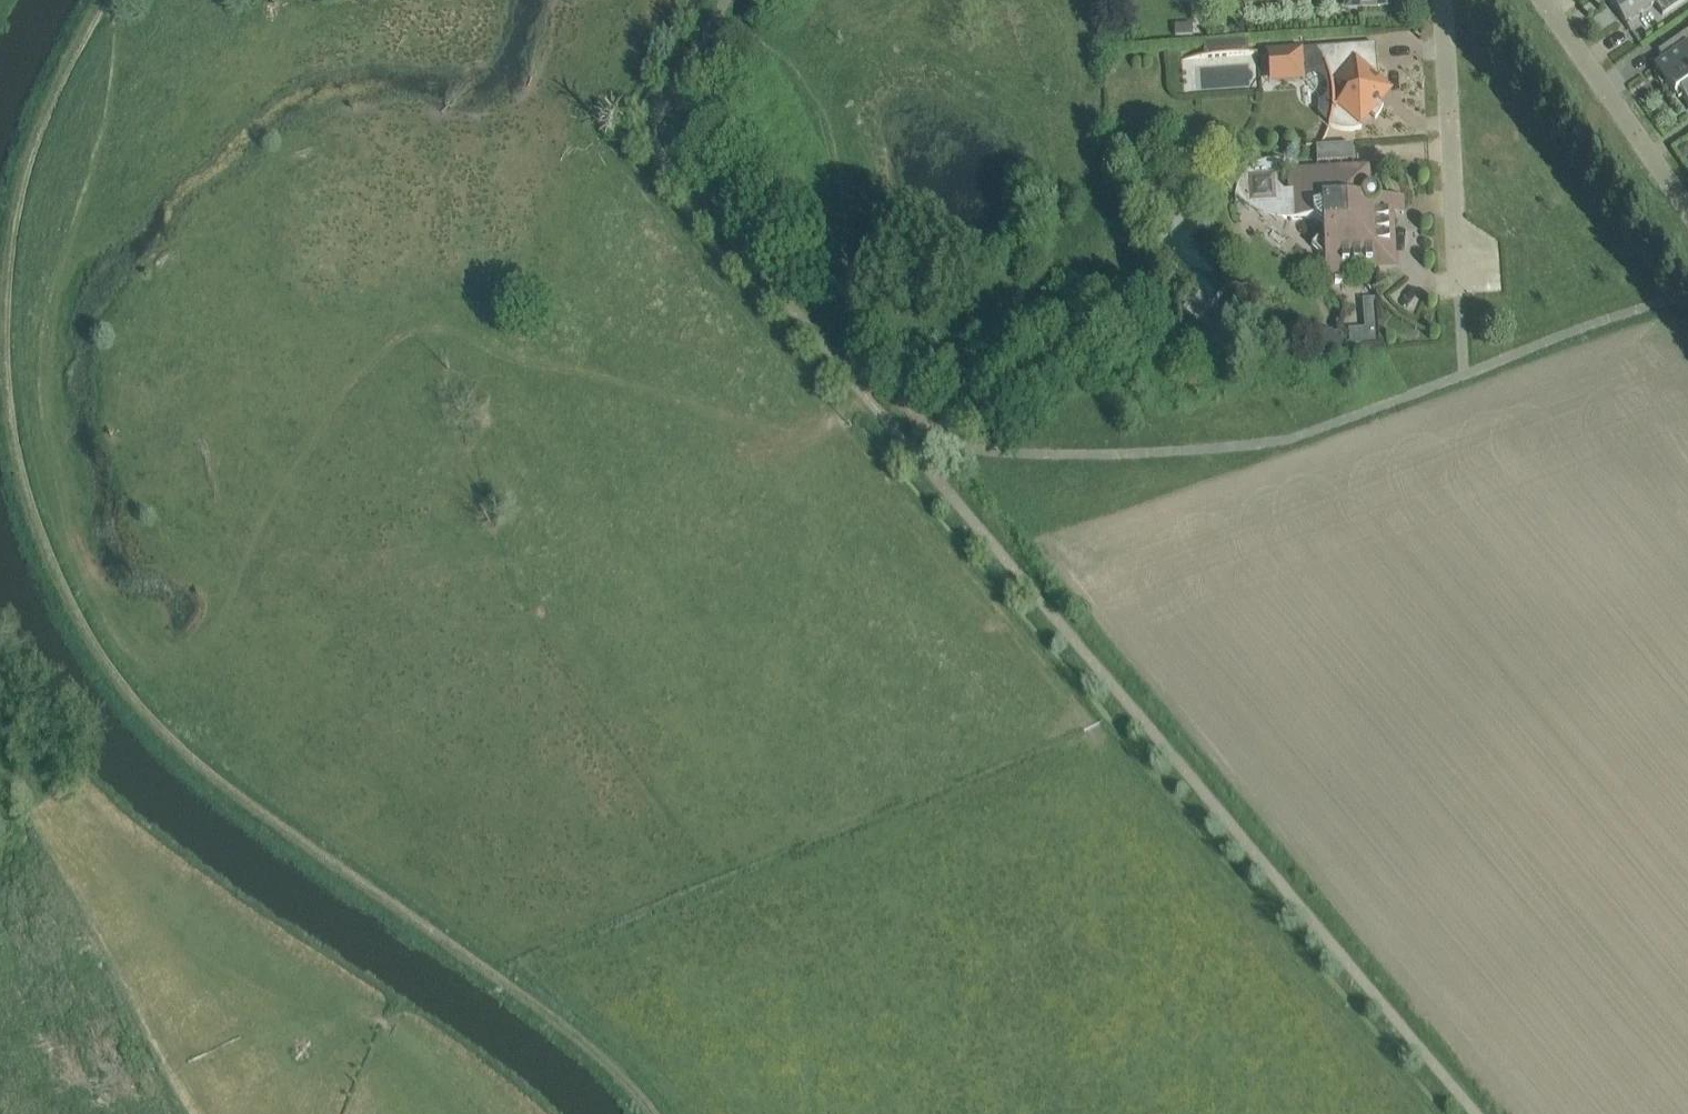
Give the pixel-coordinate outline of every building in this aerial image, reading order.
[(1625,23),(1656,2),(1663,13),(1683,0),(1609,0),(1625,23)] [(1676,38),(1658,51),(1665,60),(1655,67),(1675,95),(1680,91),(1687,103),(1687,30),(1676,38)] [(1248,40),(1204,44),(1205,57),(1249,53),(1248,40)] [(1346,56),(1342,57),(1342,46),(1319,48),(1316,48),(1315,48),(1317,51),(1321,57),(1323,62),(1325,67),(1327,71),(1328,75),(1329,80),(1330,85),(1331,90),(1331,93),(1331,99),(1331,103),(1331,109),(1330,113),(1329,118),(1327,125),(1328,125),(1330,127),(1331,127),(1334,128),(1335,129),(1337,129),(1339,129),(1341,129),(1344,130),(1347,130),(1353,130),(1357,129),(1362,128),(1361,121),(1369,113),(1375,118),(1378,116),(1379,114),(1381,111),(1382,108),(1383,105),(1379,101),(1388,90),(1378,82),(1376,61),(1357,62),(1357,57),(1353,57),(1349,56),(1346,56)] [(1303,48),(1266,51),(1268,84),(1305,81),(1303,48)] [(1288,170),(1289,192),(1284,192),(1277,186),(1276,161),(1269,162),(1262,164),(1256,167),(1250,171),(1244,177),(1238,186),(1236,196),(1241,201),(1252,209),(1259,213),(1271,218),(1283,219),(1290,219),(1323,217),(1323,233),(1311,246),(1325,258),(1325,265),(1390,262),(1388,213),(1379,213),(1374,207),(1375,206),(1377,204),(1378,203),(1379,201),(1379,200),(1379,198),(1379,197),(1379,196),(1379,194),(1377,192),(1376,191),(1375,190),(1374,190),(1372,189),(1370,189),(1370,176),(1358,166),(1288,170)] [(1378,331),(1351,334),(1352,348),(1380,344),(1378,331)]
